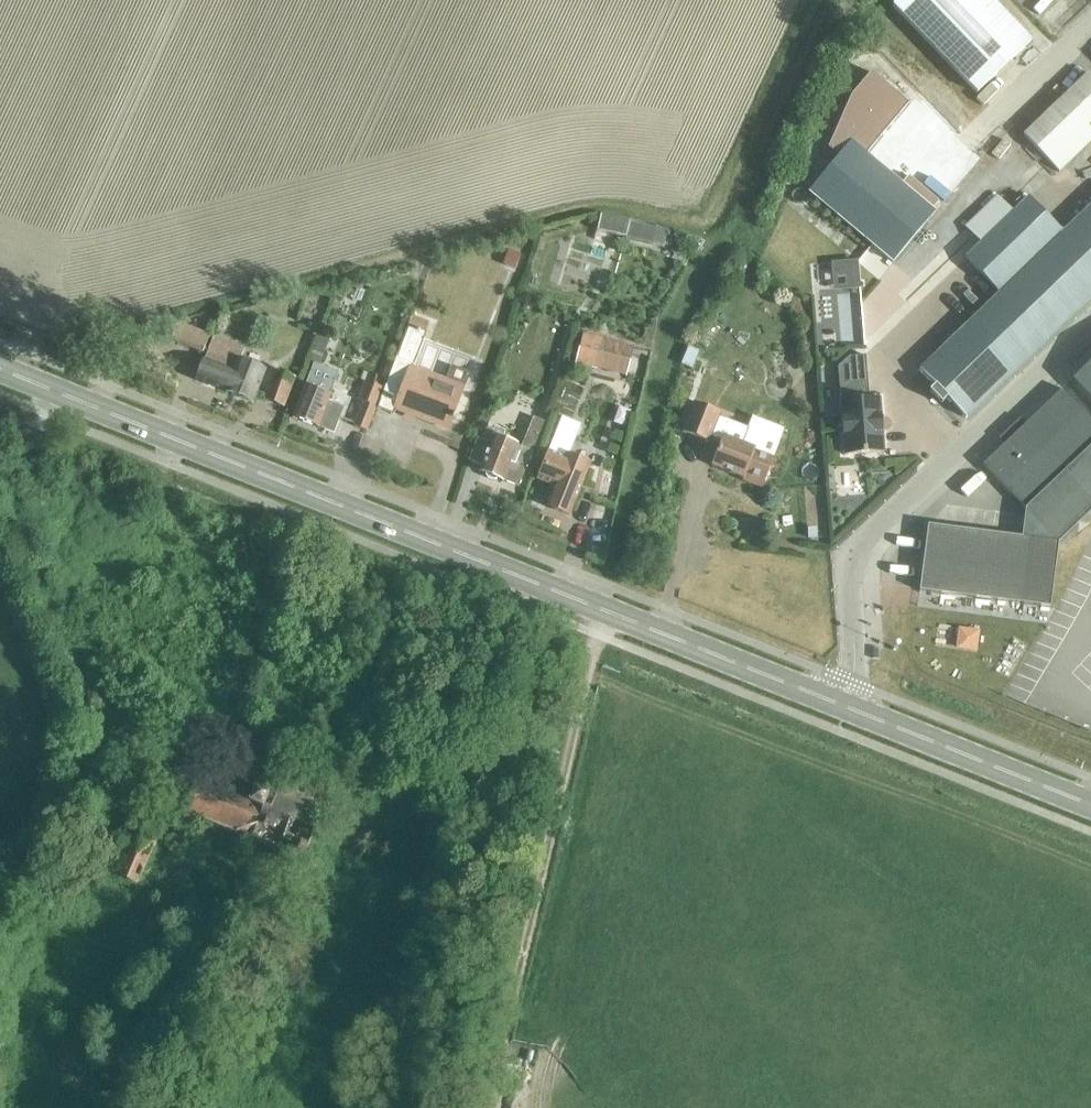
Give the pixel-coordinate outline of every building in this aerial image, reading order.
[(990,0),(899,0),(892,6),(976,93),(1030,42),(990,0)] [(901,184),(865,154),(908,104),(870,72),(850,96),(827,148),(837,157),(808,192),(892,263),(934,213),(931,210),(938,201),(908,176),(901,184)] [(1065,94),(1090,121),(1090,77),(1087,73),(1065,94)] [(1044,115),(1080,152),(1090,141),(1090,129),(1087,126),(1090,122),(1090,121),(1065,94),(1044,115)] [(1080,152),(1044,115),(1023,136),(1059,173),(1080,152)] [(1062,233),(1028,198),(964,258),(998,294),(918,370),(965,419),(1090,297),(1090,205),(1062,233)] [(655,226),(629,221),(629,219),(601,213),(598,229),(652,240),(655,226)] [(512,249),(507,263),(517,267),(523,253),(512,249)] [(857,263),(833,265),(834,277),(846,276),(847,288),(858,287),(859,287),(857,263)] [(820,336),(845,334),(842,303),(817,306),(820,336)] [(203,353),(209,337),(179,325),(172,340),(203,353)] [(408,326),(377,408),(392,414),(394,409),(447,429),(463,389),(411,369),(425,332),(408,326)] [(331,337),(321,333),(309,361),(320,366),(331,337)] [(583,333),(575,363),(612,373),(620,343),(583,333)] [(203,361),(196,379),(226,391),(225,392),(251,402),(264,371),(239,361),(243,351),(213,339),(204,362),(203,361)] [(688,348),(680,367),(692,371),(699,353),(688,348)] [(879,397),(868,398),(865,356),(848,357),(837,367),(840,401),(839,401),(844,456),(883,452),(879,397)] [(1072,380),(1088,397),(1090,394),(1090,361),(1072,380)] [(336,377),(321,371),(311,368),(292,418),(333,434),(343,408),(326,402),(336,377)] [(294,379),(274,371),(263,399),(282,407),(294,379)] [(358,400),(363,402),(353,426),(366,432),(376,407),(383,390),(365,383),(358,400)] [(1058,542),(1090,511),(1090,420),(1062,389),(982,465),(1024,509),(1021,537),(1058,542)] [(710,438),(720,442),(711,466),(743,478),(744,476),(763,484),(784,430),(751,417),(747,428),(718,417),(720,413),(693,403),(681,433),(708,443),(710,438)] [(569,516),(588,468),(591,462),(569,453),(580,425),(561,417),(536,479),(553,486),(545,506),(569,516)] [(477,439),(468,461),(481,466),(479,472),(485,474),(486,478),(491,480),(496,478),(518,487),(543,422),(532,418),(520,448),(493,436),(490,444),(477,439)] [(588,552),(598,515),(581,511),(572,547),(588,552)] [(927,526),(919,591),(1050,608),(1058,542),(1021,537),(927,526)] [(278,794),(244,783),(241,792),(216,784),(212,797),(229,802),(225,814),(288,834),(293,819),(290,818),(300,785),(283,780),(278,794)] [(150,807),(216,834),(224,814),(158,787),(150,807)] [(137,885),(162,827),(139,817),(123,856),(105,848),(102,855),(97,853),(92,865),(137,885)] [(12,950),(0,943),(0,971),(12,950)]
